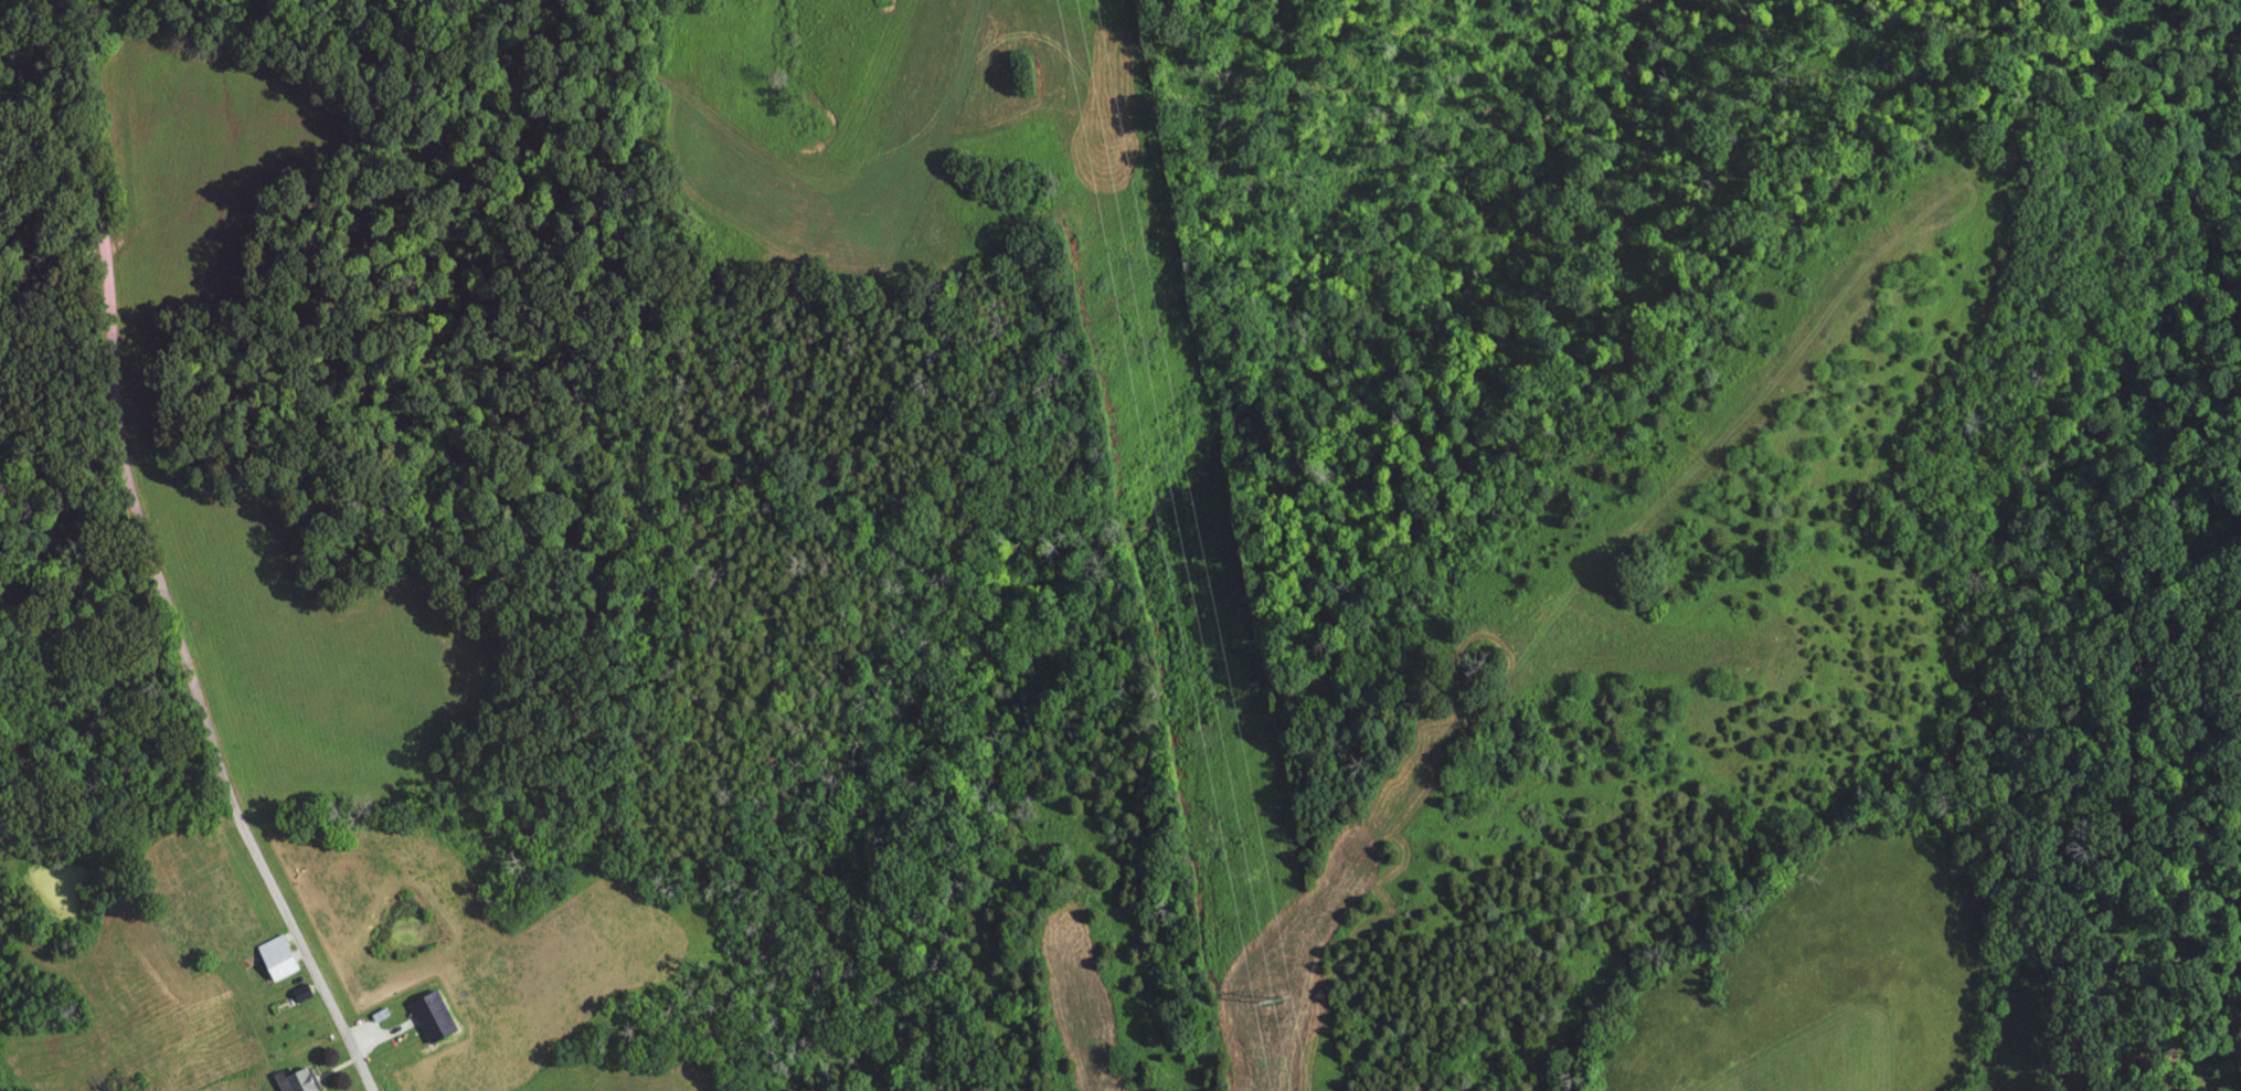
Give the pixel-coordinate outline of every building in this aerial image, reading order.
[(275,988),(301,975),(284,939),(258,951),(275,988)] [(458,1038),(439,996),(409,1009),(429,1051),(458,1038)] [(279,1090),(317,1090),(309,1072),(288,1081),(285,1076),(274,1081),(279,1090)]
